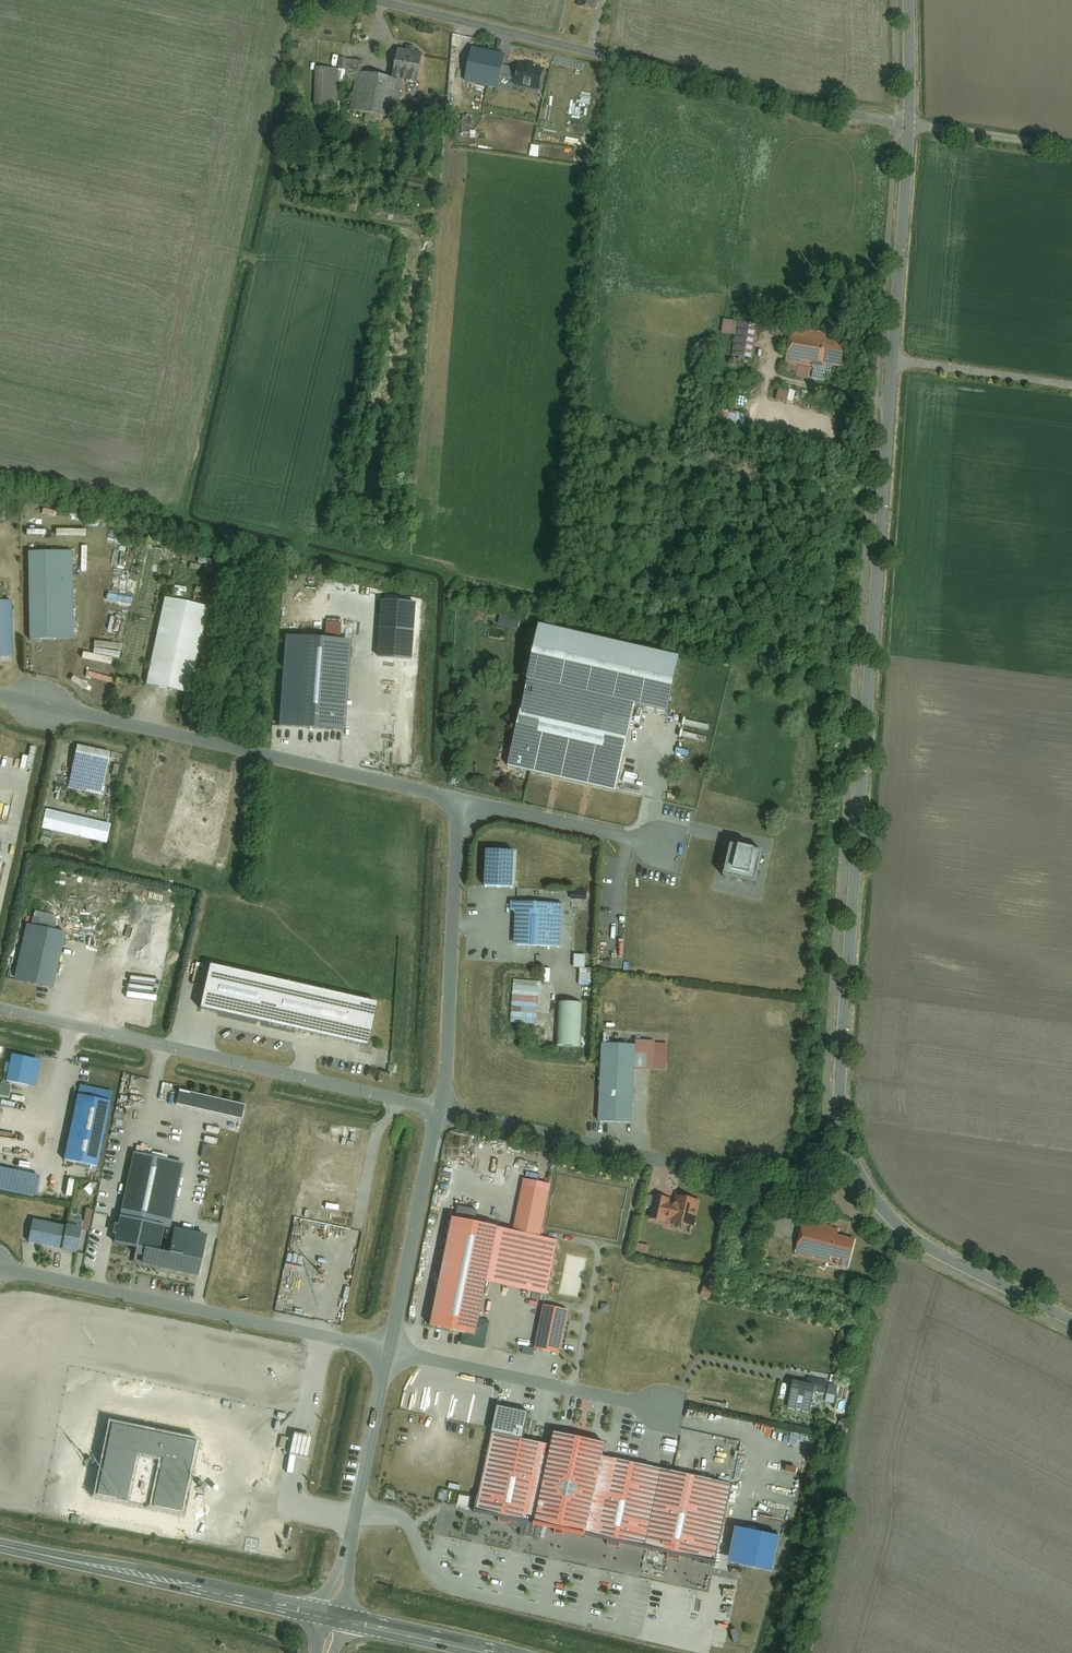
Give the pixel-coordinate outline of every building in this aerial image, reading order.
[(582,5),(599,9),(600,0),(583,0),(582,5)] [(428,52),(401,47),(396,77),(422,82),(428,52)] [(503,54),(477,49),(472,79),(498,84),(503,54)] [(546,69),(523,65),(518,86),(542,90),(546,69)] [(340,72),(316,69),(314,101),(338,103),(340,72)] [(392,79),(363,74),(357,107),(387,113),(392,79)] [(410,176),(409,189),(429,191),(430,178),(410,176)] [(758,325),(739,323),(735,355),(753,358),(758,325)] [(793,326),(788,356),(825,362),(828,339),(829,332),(793,326)] [(846,342),(828,339),(825,362),(842,365),(846,342)] [(794,403),(798,390),(781,385),(777,398),(794,403)] [(747,416),(731,414),(729,426),(745,429),(747,416)] [(26,552),(28,639),(72,638),(71,551),(26,552)] [(164,598),(145,685),(190,695),(208,608),(164,598)] [(12,658),(11,601),(0,602),(0,658),(12,658)] [(501,613),(498,625),(515,630),(518,618),(501,613)] [(680,659),(539,627),(507,768),(615,792),(635,705),(667,713),(680,659)] [(119,657),(121,651),(116,650),(117,644),(96,640),(94,653),(119,657)] [(109,753),(76,746),(67,789),(99,796),(109,753)] [(45,810),(41,829),(106,844),(111,825),(45,810)] [(731,845),(724,877),(754,884),(762,852),(731,845)] [(485,852),(484,887),(513,888),(514,853),(485,852)] [(515,914),(514,946),(560,948),(562,903),(510,902),(510,912),(515,914)] [(34,912),(30,925),(54,931),(57,917),(34,912)] [(30,925),(26,924),(13,980),(53,989),(67,934),(54,931),(30,925)] [(585,955),(574,955),(574,974),(581,974),(581,969),(585,969),(585,955)] [(209,966),(199,1008),(366,1046),(376,1003),(209,966)] [(581,1003),(558,1003),(557,1047),(580,1047),(581,1003)] [(636,1041),(636,1046),(601,1044),(598,1122),(633,1124),(635,1071),(667,1072),(668,1045),(655,1044),(655,1042),(636,1041)] [(6,1074),(4,1082),(34,1089),(40,1062),(11,1056),(8,1065),(4,1064),(2,1073),(6,1074)] [(0,1084),(0,1098),(8,1100),(11,1086),(0,1084)] [(78,1086),(62,1161),(96,1169),(112,1093),(78,1086)] [(178,1091),(175,1106),(241,1121),(244,1107),(178,1091)] [(24,1115),(27,1102),(16,1100),(14,1114),(24,1115)] [(28,1100),(26,1112),(40,1115),(42,1103),(28,1100)] [(40,1115),(38,1128),(48,1129),(50,1117),(40,1115)] [(381,1149),(384,1132),(371,1129),(369,1140),(378,1142),(377,1148),(381,1149)] [(150,1158),(132,1154),(116,1225),(113,1225),(111,1236),(113,1237),(111,1245),(135,1250),(133,1257),(141,1258),(140,1265),(197,1278),(206,1236),(169,1228),(183,1165),(167,1162),(168,1157),(151,1153),(150,1158)] [(34,1198),(39,1178),(0,1170),(0,1191),(34,1198)] [(512,1232),(498,1229),(452,1220),(430,1328),(477,1337),(488,1283),(546,1295),(557,1241),(541,1238),(551,1185),(523,1180),(512,1232)] [(701,1202),(676,1196),(675,1203),(673,1203),(673,1201),(663,1198),(657,1223),(667,1225),(668,1220),(670,1221),(670,1223),(694,1228),(701,1202)] [(65,1227),(31,1220),(26,1244),(60,1251),(59,1252),(75,1255),(80,1231),(89,1233),(94,1211),(85,1209),(82,1221),(68,1219),(67,1226),(65,1225),(65,1227)] [(805,1220),(795,1257),(848,1271),(856,1240),(838,1236),(840,1230),(805,1220)] [(702,1296),(712,1299),(715,1287),(705,1284),(702,1296)] [(567,1312),(542,1307),(534,1349),(559,1354),(567,1312)] [(793,1383),(787,1410),(810,1415),(815,1392),(826,1394),(826,1395),(835,1397),(837,1387),(828,1385),(828,1382),(808,1378),(806,1386),(793,1383)] [(551,1446),(492,1433),(475,1510),(560,1530),(713,1564),(731,1487),(603,1458),(605,1446),(553,1434),(551,1446)]
